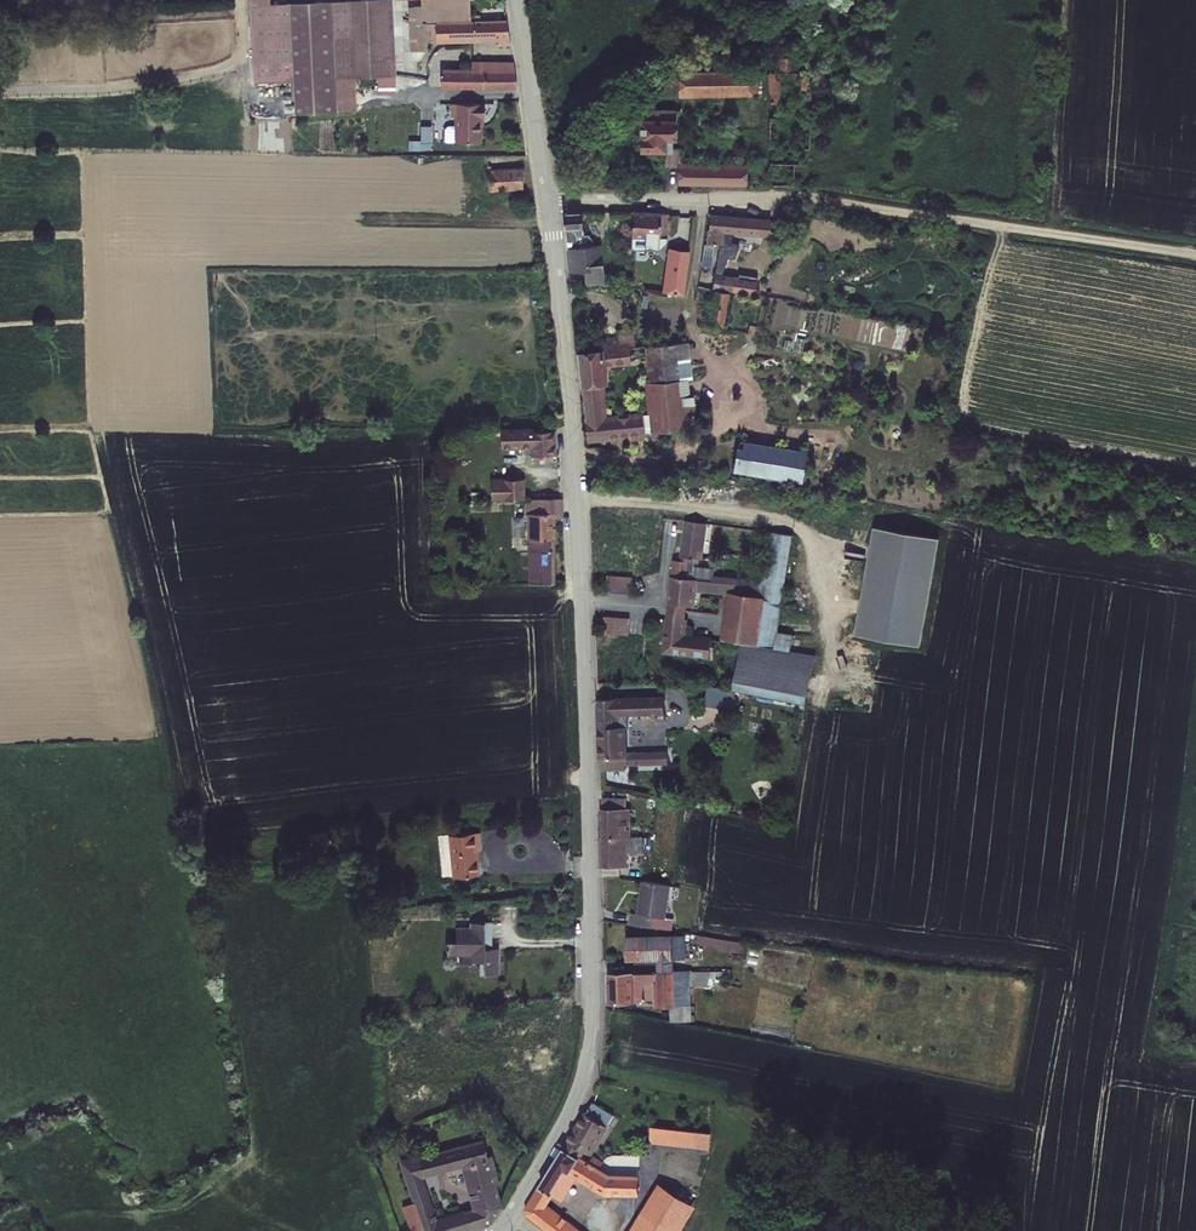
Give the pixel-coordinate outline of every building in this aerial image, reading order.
[(392,0),(337,0),(315,1),(301,2),(286,3),(286,4),(270,4),(270,0),(249,0),(253,83),(292,83),(295,114),(356,111),(355,78),(396,76),(392,0)] [(421,6),(422,23),(425,23),(426,41),(435,41),(436,43),(498,41),(498,46),(511,45),(507,20),(470,21),(469,0),(421,0),(421,6)] [(422,23),(421,6),(408,7),(410,52),(427,50),(426,41),(425,23),(422,23)] [(776,72),(769,72),(768,101),(780,102),(782,74),(795,74),(796,57),(780,57),(779,66),(776,66),(776,72)] [(442,68),(442,89),(517,89),(515,72),(513,61),(471,62),(471,68),(442,68)] [(758,93),(758,71),(679,72),(678,97),(753,96),(753,93),(758,93)] [(433,148),(433,126),(403,125),(404,103),(386,103),(386,135),(386,143),(386,146),(433,148)] [(482,143),(482,126),(484,126),(485,104),(455,103),(454,116),(454,125),(454,142),(454,143),(482,143)] [(747,163),(681,163),(681,149),(673,147),(672,140),(677,140),(676,119),(678,120),(678,112),(675,109),(640,108),(640,152),(665,153),(665,166),(678,166),(678,185),(747,186),(747,172),(747,163)] [(454,142),(454,125),(448,126),(444,128),(444,142),(454,142)] [(487,158),(488,170),(521,168),(521,156),(487,158)] [(488,170),(489,192),(523,190),(521,168),(488,170)] [(564,229),(568,272),(584,272),(585,286),(605,285),(601,245),(595,245),(589,235),(584,235),(581,211),(566,212),(563,216),(564,229)] [(662,214),(661,213),(633,211),(631,250),(659,251),(669,241),(669,214),(662,214)] [(772,219),(710,215),(709,230),(707,230),(706,243),(710,244),(718,244),(723,245),(724,233),(771,238),(771,235),(772,222),(772,219)] [(684,296),(691,252),(668,248),(662,293),(684,296)] [(715,253),(709,252),(706,265),(712,266),(715,253)] [(715,290),(708,325),(725,328),(732,294),(715,290)] [(758,328),(749,326),(748,334),(756,335),(758,328)] [(580,388),(582,389),(604,387),(609,386),(606,368),(631,365),(629,349),(635,347),(634,335),(602,338),(603,350),(577,353),(580,388)] [(689,343),(644,347),(648,383),(677,381),(680,380),(678,360),(691,358),(689,343)] [(680,380),(688,380),(693,379),(691,358),(678,360),(680,380)] [(688,380),(680,380),(677,381),(678,398),(690,398),(688,380)] [(677,381),(648,383),(644,383),(647,415),(649,415),(650,433),(695,430),(693,397),(690,398),(678,398),(677,381)] [(642,415),(642,413),(607,416),(604,387),(582,389),(588,444),(611,441),(611,444),(644,440),(644,434),(642,415)] [(553,458),(553,433),(533,434),(533,430),(501,430),(501,448),(532,448),(533,465),(546,465),(545,458),(553,458)] [(808,452),(743,442),(740,443),(737,448),(733,473),(803,484),(808,452)] [(491,478),(490,502),(524,502),(525,479),(491,478)] [(532,513),(526,513),(526,539),(528,539),(528,584),(553,584),(552,520),(559,520),(559,501),(532,500),(532,513)] [(758,599),(760,582),(758,581),(715,576),(716,570),(695,567),(696,560),(704,560),(708,525),(685,521),(680,562),(673,561),(671,578),(668,605),(688,608),(697,608),(698,593),(728,596),(729,594),(758,599)] [(921,647),(941,538),(876,526),(856,636),(921,647)] [(767,533),(758,581),(760,582),(758,599),(767,600),(759,647),(775,650),(778,633),(794,536),(767,533)] [(607,576),(606,593),(631,594),(633,578),(607,576)] [(758,599),(729,594),(728,596),(722,641),(743,645),(759,647),(767,600),(758,599)] [(687,619),(688,608),(668,605),(668,617),(687,619)] [(630,618),(604,616),(603,633),(628,635),(630,618)] [(663,652),(709,659),(712,638),(685,634),(687,619),(668,617),(663,652)] [(795,636),(778,633),(775,650),(792,653),(795,636)] [(759,647),(743,645),(733,692),(737,693),(807,707),(817,656),(792,653),(775,650),(759,647)] [(733,692),(709,687),(705,706),(732,712),(737,693),(733,692)] [(666,717),(666,697),(598,700),(598,729),(618,729),(617,718),(666,717)] [(669,766),(668,753),(629,754),(628,728),(618,729),(598,729),(602,772),(626,771),(627,767),(669,766)] [(627,797),(602,796),(601,806),(602,835),(632,835),(632,807),(627,806),(627,797)] [(640,828),(640,836),(643,836),(652,835),(652,827),(640,828)] [(479,874),(477,849),(482,849),(480,830),(448,833),(453,876),(479,874)] [(643,854),(643,836),(640,836),(632,835),(602,835),(603,865),(629,865),(629,853),(643,854)] [(667,918),(672,885),(642,879),(637,912),(631,912),(629,923),(672,930),(674,919),(667,918)] [(492,920),(469,920),(469,925),(456,925),(456,938),(446,938),(446,941),(448,941),(448,947),(446,946),(446,950),(447,950),(447,956),(459,954),(458,963),(472,963),(472,960),(479,960),(479,974),(499,974),(499,946),(492,945),(492,920)] [(674,958),(674,934),(674,933),(627,934),(627,960),(657,959),(658,970),(675,970),(675,968),(674,958)] [(687,959),(687,934),(674,934),(674,958),(687,959)] [(699,936),(698,946),(744,950),(745,940),(699,936)] [(692,1021),(692,986),(724,985),(724,970),(692,971),(692,969),(675,968),(675,970),(658,970),(657,970),(657,971),(635,972),(634,971),(608,971),(609,1003),(635,1002),(635,1000),(643,1000),(643,984),(655,984),(656,1006),(671,1005),(671,1021),(692,1021)] [(593,1154),(610,1127),(608,1125),(614,1115),(593,1101),(587,1111),(585,1110),(564,1145),(583,1156),(586,1150),(593,1154)] [(710,1149),(712,1132),(651,1125),(650,1142),(710,1149)] [(470,1228),(491,1221),(502,1204),(497,1182),(499,1181),(492,1153),(487,1154),(483,1137),(399,1159),(413,1202),(401,1205),(411,1230),(461,1230),(470,1228)] [(590,1161),(583,1156),(564,1145),(539,1185),(554,1195),(563,1200),(576,1178),(605,1194),(640,1195),(640,1174),(611,1173),(600,1167),(590,1161)] [(604,1161),(594,1155),(590,1161),(600,1167),(604,1161)] [(697,1205),(660,1181),(629,1230),(682,1230),(697,1205)] [(549,1203),(554,1195),(539,1185),(525,1209),(526,1213),(549,1230),(584,1230),(549,1203)]
